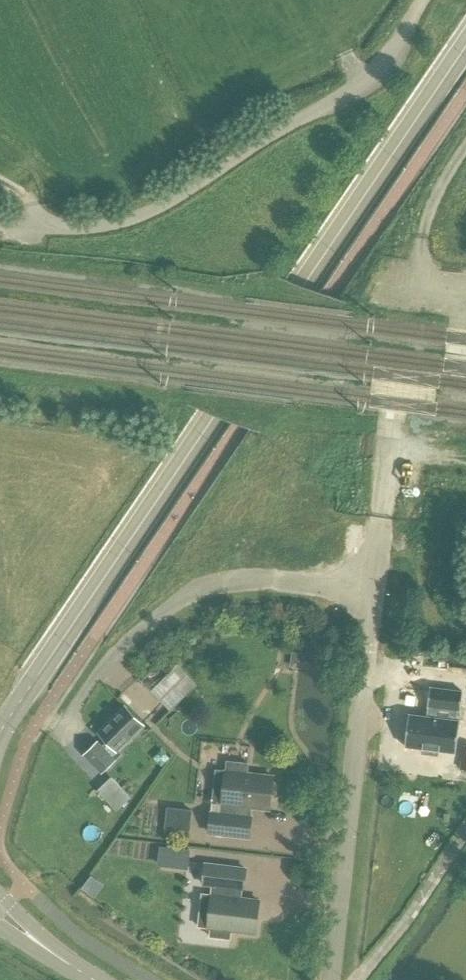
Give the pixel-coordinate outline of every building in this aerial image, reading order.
[(318,668),(320,651),(293,649),(291,665),(318,668)] [(179,661),(152,688),(172,708),(199,681),(179,661)] [(460,710),(463,691),(430,687),(427,706),(429,706),(428,713),(428,715),(427,716),(409,714),(405,746),(422,748),(422,753),(438,755),(439,750),(456,752),(460,720),(456,720),(457,710),(460,710)] [(113,755),(144,724),(126,706),(100,731),(109,740),(103,745),(100,742),(86,755),(102,772),(117,758),(113,755)] [(248,773),(249,763),(228,761),(226,771),(217,770),(213,802),(223,803),(222,813),(212,812),(210,832),(250,836),(252,816),(250,816),(251,806),(270,808),(271,795),(276,793),(277,783),(273,780),(273,776),(248,773)] [(131,797),(111,777),(98,790),(117,810),(131,797)] [(191,810),(168,807),(166,827),(189,830),(191,810)] [(189,851),(161,848),(159,864),(187,867),(189,851)] [(244,888),(246,868),(206,863),(204,883),(214,884),(213,894),(203,893),(199,926),(212,927),(211,936),(231,938),(232,930),(256,932),(260,900),(240,897),(241,887),(244,888)]
